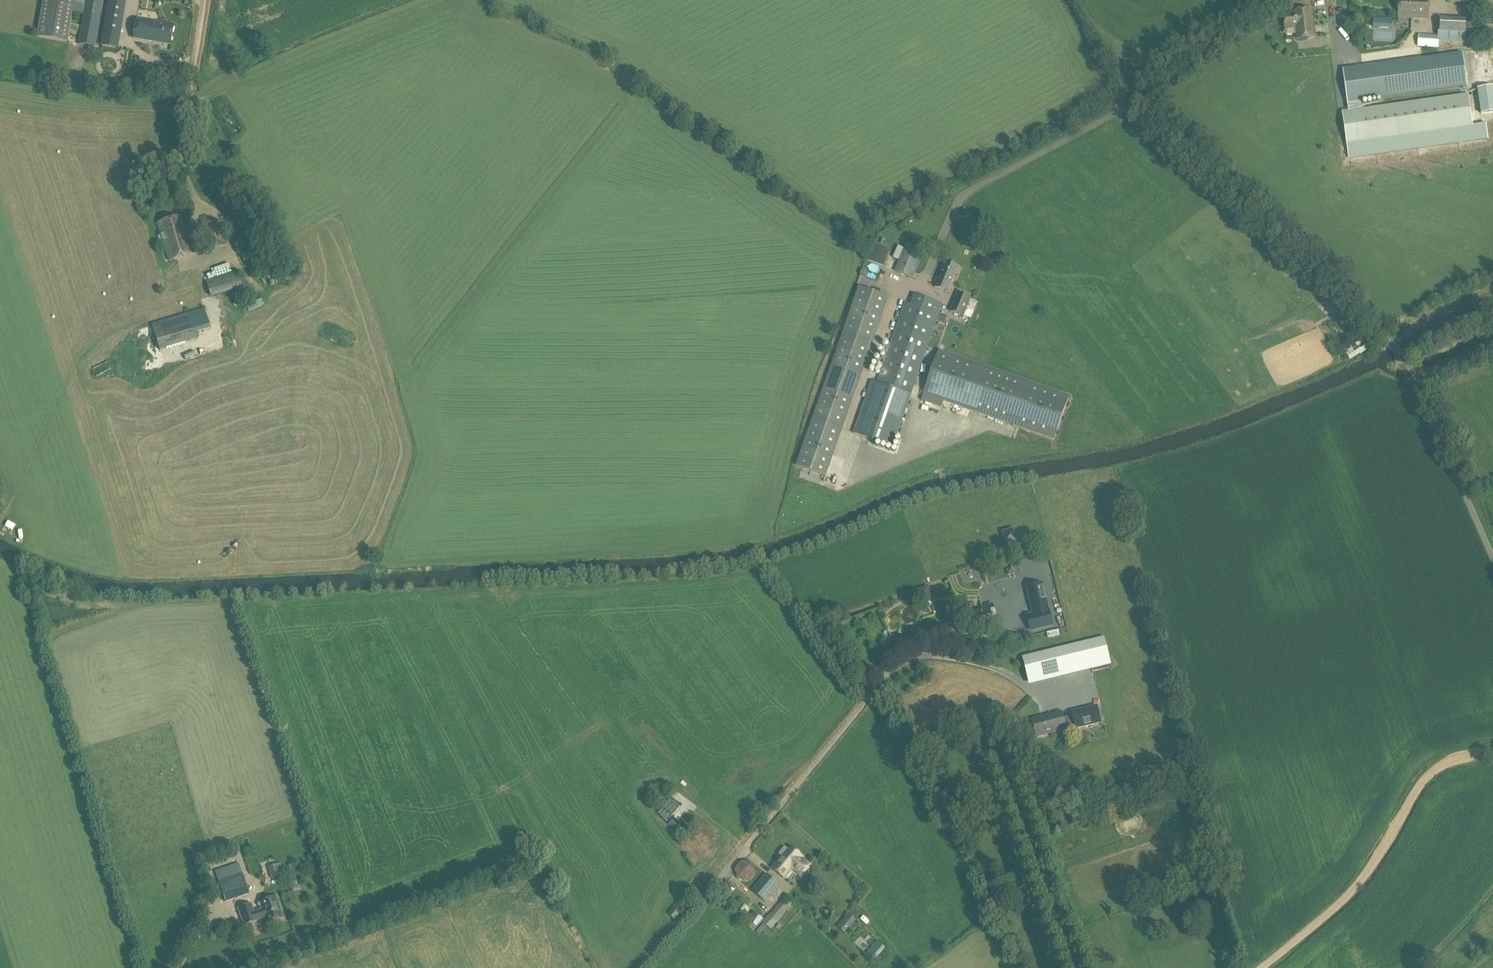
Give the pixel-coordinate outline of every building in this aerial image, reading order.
[(37,38),(67,43),(72,13),(83,15),(78,45),(95,47),(103,0),(44,0),(37,38)] [(126,0),(109,0),(101,46),(118,49),(126,0)] [(1429,19),(1430,0),(1399,0),(1398,18),(1429,19)] [(1448,3),(1474,4),(1473,17),(1492,18),(1492,0),(1448,0),(1448,3)] [(1296,28),(1298,40),(1315,38),(1311,10),(1296,12),(1296,13),(1284,15),(1286,30),(1296,28)] [(1392,29),(1392,19),(1373,18),(1373,28),(1392,29)] [(1440,42),(1477,44),(1479,25),(1466,24),(1466,20),(1440,19),(1440,33),(1439,36),(1419,35),(1418,47),(1439,48),(1440,42)] [(170,43),(173,26),(137,20),(134,39),(161,44),(161,42),(170,43)] [(1319,35),(1329,30),(1324,21),(1314,27),(1319,35)] [(1462,53),(1344,70),(1349,112),(1358,111),(1357,102),(1467,86),(1462,53)] [(1343,113),(1350,158),(1365,156),(1363,142),(1473,127),(1468,95),(1358,111),(1349,112),(1343,113)] [(184,227),(183,227),(181,217),(172,219),(166,221),(158,224),(169,261),(175,260),(177,259),(184,257),(185,256),(192,255),(185,234),(186,232),(184,227)] [(876,244),(869,262),(884,267),(891,250),(876,244)] [(924,251),(906,244),(896,272),(914,279),(924,251)] [(240,252),(244,262),(258,257),(254,247),(240,252)] [(936,287),(949,292),(959,267),(946,262),(936,287)] [(264,285),(278,278),(274,269),(259,276),(264,285)] [(211,297),(241,287),(237,273),(206,282),(211,297)] [(860,287),(797,466),(827,476),(890,297),(860,287)] [(964,316),(972,298),(959,293),(954,304),(951,311),(964,316)] [(854,434),(894,448),(944,304),(915,294),(912,305),(906,303),(878,384),(872,382),(854,434)] [(245,301),(249,312),(263,306),(259,296),(245,301)] [(158,345),(210,329),(204,309),(152,325),(158,345)] [(1070,396),(939,351),(922,401),(942,408),(944,402),(1054,441),(1070,396)] [(98,377),(112,370),(108,362),(94,369),(98,377)] [(1017,537),(1015,528),(1005,531),(1008,540),(1017,537)] [(1022,558),(1012,560),(1014,575),(1024,573),(1022,558)] [(973,562),(958,564),(961,588),(976,586),(973,562)] [(1028,617),(1032,631),(1052,626),(1042,585),(1028,589),(1034,615),(1028,617)] [(930,599),(928,591),(920,594),(923,602),(930,599)] [(984,611),(970,615),(974,630),(995,624),(993,615),(997,614),(994,605),(984,608),(984,611)] [(1104,637),(1024,657),(1030,682),(1110,662),(1104,637)] [(1073,715),(1076,726),(1077,729),(1102,723),(1098,706),(1073,712),(1073,715)] [(1055,715),(1033,720),(1038,737),(1067,730),(1066,729),(1064,718),(1062,711),(1055,713),(1055,715)] [(1073,715),(1064,718),(1066,729),(1076,726),(1073,715)] [(661,783),(651,800),(661,806),(671,788),(661,783)] [(783,856),(773,868),(786,879),(793,871),(801,877),(812,864),(791,846),(788,849),(786,848),(781,854),(783,856)] [(742,861),(736,870),(739,880),(750,882),(757,873),(753,863),(742,861)] [(278,863),(269,866),(273,878),(282,875),(278,863)] [(249,895),(242,874),(219,882),(226,903),(249,895)] [(766,875),(753,892),(767,904),(781,885),(766,875)] [(699,877),(692,883),(696,887),(702,881),(699,877)] [(728,881),(716,895),(726,903),(737,889),(728,881)] [(252,904),(239,908),(245,926),(258,921),(257,920),(264,918),(266,924),(284,918),(277,897),(259,903),(261,909),(254,911),(252,904)] [(770,915),(763,923),(772,930),(795,903),(787,897),(771,916),(770,915)] [(755,911),(745,924),(755,932),(765,920),(755,911)] [(848,912),(837,926),(845,934),(857,920),(848,912)] [(878,941),(865,956),(874,964),(887,948),(878,941)]
